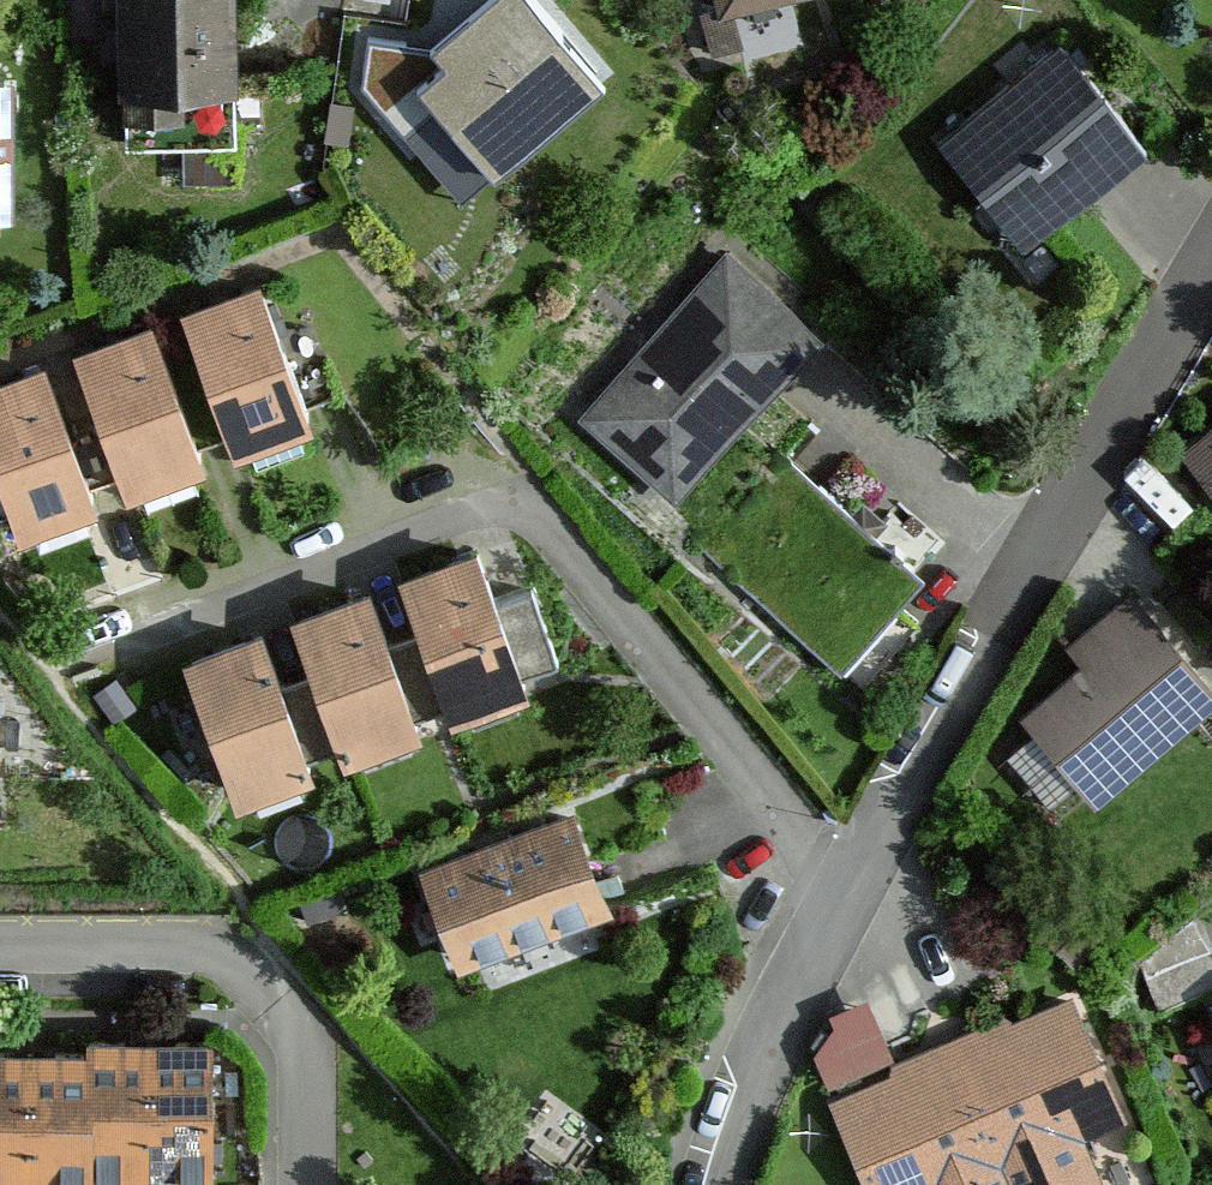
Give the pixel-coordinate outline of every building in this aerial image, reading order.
[(111,100),(169,99),(168,85),(233,84),(231,0),(109,0),(111,100)] [(355,83),(404,140),(433,115),(485,177),(597,82),(527,0),(507,0),(440,57),(417,30),(355,83)] [(717,16),(785,0),(713,0),(717,16)] [(1060,36),(935,136),(1024,246),(1148,146),(1060,36)] [(0,75),(0,211),(13,211),(13,75),(0,75)] [(725,241),(570,419),(674,508),(747,424),(828,330),(725,241)] [(258,275),(181,303),(231,441),(308,414),(258,275)] [(152,318),(69,346),(118,488),(200,460),(152,318)] [(0,376),(0,496),(12,529),(90,501),(39,362),(0,376)] [(1181,454),(1211,487),(1211,426),(1181,454)] [(781,457),(710,539),(853,662),(924,579),(781,457)] [(477,546),(401,570),(444,705),(520,681),(477,546)] [(366,583),(288,609),(333,747),(411,721),(366,583)] [(1019,716),(1096,807),(1211,709),(1211,680),(1130,584),(1065,639),(1084,661),(1019,716)] [(259,623),(176,654),(230,798),(313,768),(259,623)] [(576,811),(408,867),(441,968),(610,912),(576,811)] [(834,1103),(864,1184),(1014,1184),(958,1043),(891,1067),(868,987),(833,1004),(811,1049),(834,1103)] [(958,1043),(1014,1184),(1079,1184),(1066,1153),(1101,1140),(1049,1007),(958,1043)] [(77,1048),(79,1170),(142,1170),(208,1169),(207,1026),(141,1026),(77,1027),(77,1048)] [(0,1049),(0,1184),(23,1184),(23,1048),(0,1049)] [(23,1048),(23,1184),(79,1184),(79,1170),(77,1048),(23,1048)]
